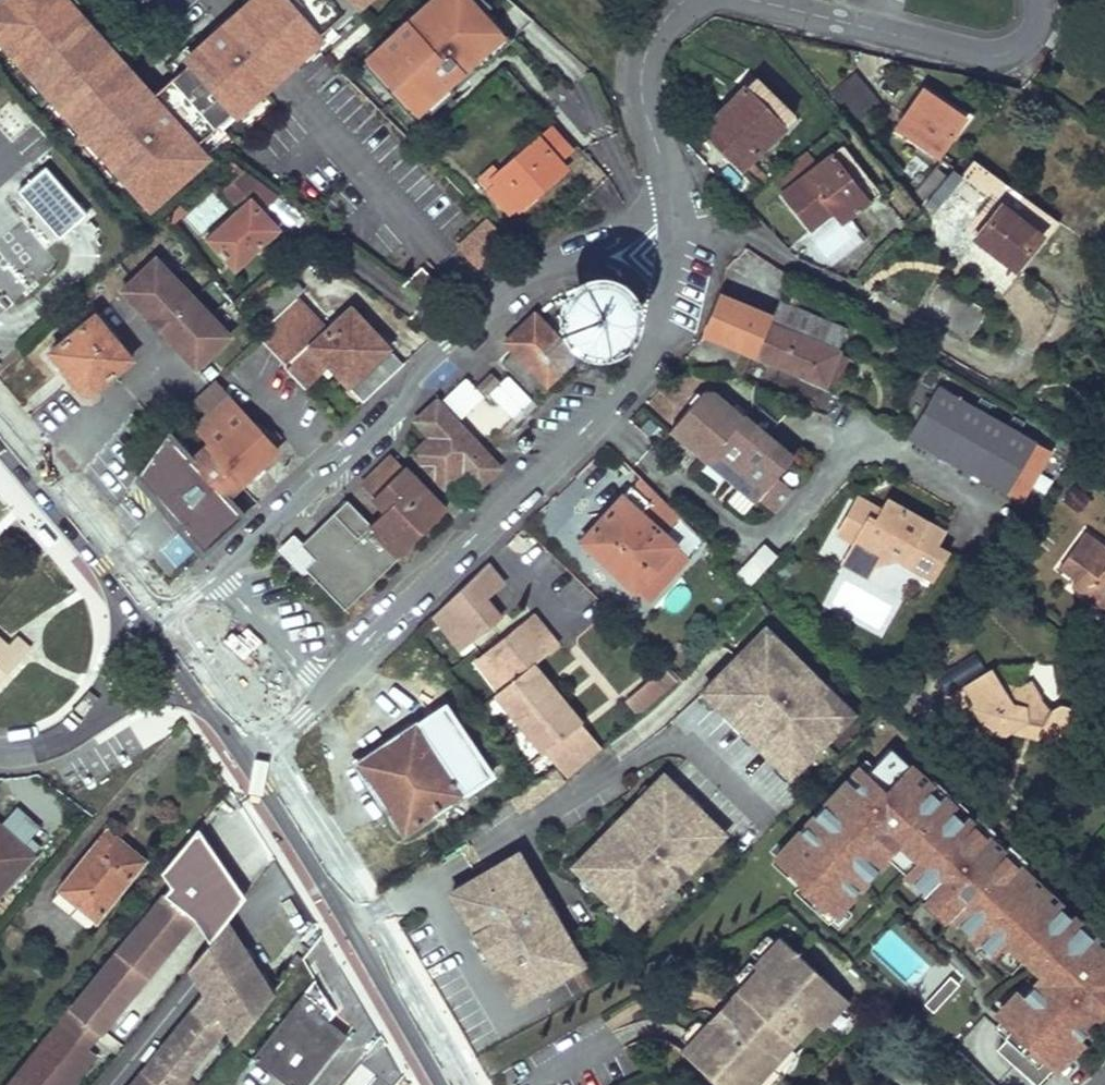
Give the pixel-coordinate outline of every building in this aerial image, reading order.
[(0,2),(0,43),(27,73),(31,70),(43,84),(40,87),(62,113),(65,110),(80,127),(77,129),(100,155),(103,152),(117,169),(115,171),(149,209),(178,183),(170,175),(197,150),(271,84),(223,31),(211,43),(208,39),(185,59),(188,63),(154,94),(150,90),(147,93),(136,81),(139,78),(74,5),(70,8),(63,0),(2,0),(0,2)] [(240,10),(291,66),(316,44),(365,0),(251,0),(240,10)] [(394,41),(420,70),(452,41),(462,52),(491,25),(468,0),(438,0),(394,41)] [(281,75),(291,66),(240,10),(230,19),(220,28),(223,31),(271,84),(281,75)] [(223,31),(220,28),(208,39),(211,43),(223,31)] [(188,63),(185,59),(150,90),(154,94),(188,63)] [(31,70),(27,73),(40,87),(43,84),(31,70)] [(855,125),(881,104),(855,73),(830,94),(855,125)] [(794,116),(754,77),(744,88),(783,126),(794,116)] [(150,90),(139,78),(136,81),(147,93),(150,90)] [(783,126),(744,88),(708,124),(730,146),(724,151),(741,169),(742,168),(749,161),(783,126)] [(964,116),(923,89),(897,128),(938,155),(964,116)] [(65,110),(62,113),(77,129),(80,127),(65,110)] [(730,146),(708,124),(702,130),(724,151),(730,146)] [(550,127),(498,173),(503,179),(489,190),(508,212),(516,205),(519,208),(565,168),(559,161),(571,150),(550,127)] [(880,191),(842,143),(830,153),(868,201),(880,191)] [(178,183),(205,159),(197,150),(170,175),(178,183)] [(816,164),(805,150),(795,159),(806,172),(816,164)] [(103,152),(100,155),(115,171),(117,169),(103,152)] [(868,201),(830,153),(816,164),(806,172),(795,159),(771,177),(812,228),(835,210),(844,221),(868,201)] [(1054,219),(973,159),(961,175),(999,205),(1000,205),(1041,236),(1054,219)] [(768,180),(749,161),(742,168),(761,187),(768,180)] [(493,167),(479,179),(489,190),(503,179),(498,173),(493,167)] [(88,216),(45,168),(16,193),(58,242),(88,216)] [(947,178),(936,168),(913,195),(922,206),(927,200),(947,178)] [(961,175),(954,169),(947,178),(927,200),(1016,268),(1041,236),(1000,205),(999,205),(961,175)] [(242,207),(208,238),(235,267),(277,228),(264,214),(277,195),(243,170),(224,188),(242,207)] [(490,219),(460,247),(477,265),(508,237),(490,219)] [(746,247),(727,269),(760,291),(776,267),(746,247)] [(156,259),(123,290),(135,303),(140,299),(153,312),(148,317),(171,341),(176,336),(188,350),(184,355),(196,368),(229,337),(156,259)] [(423,265),(402,284),(433,306),(454,286),(443,275),(437,280),(431,274),(423,265)] [(302,386),(321,368),(326,373),(332,368),(363,401),(402,364),(350,308),(326,330),(296,297),(303,291),(293,278),(256,307),(271,325),(258,337),(259,339),(284,364),(283,366),(302,386)] [(779,306),(746,292),(741,304),(768,315),(768,314),(775,316),(779,306)] [(597,333),(603,333),(608,331),(612,328),(613,327),(616,323),(618,318),(618,313),(618,308),(615,303),(613,300),(609,297),(602,295),(597,295),(592,296),(587,299),(584,302),(582,304),(580,310),(580,316),(581,321),(584,325),(588,329),(592,332),(597,333)] [(847,329),(781,302),(779,306),(775,316),(768,314),(768,315),(741,304),(721,295),(705,334),(824,383),(826,379),(836,384),(848,357),(837,352),(847,329)] [(140,299),(135,303),(148,317),(153,312),(140,299)] [(534,312),(504,341),(513,351),(501,362),(531,393),(543,381),(547,385),(576,356),(534,312)] [(93,313),(49,350),(81,388),(84,391),(90,391),(93,390),(130,358),(93,313)] [(188,350),(176,336),(171,341),(184,355),(188,350)] [(589,358),(564,382),(577,394),(602,370),(589,358)] [(490,375),(478,387),(486,396),(499,383),(490,375)] [(208,415),(194,427),(209,444),(212,447),(210,449),(241,484),(277,450),(213,380),(194,398),(208,415)] [(1050,449),(938,386),(908,437),(1021,500),(1050,449)] [(698,413),(713,395),(700,394),(690,406),(698,413)] [(791,459),(741,417),(740,418),(713,395),(698,413),(690,406),(669,431),(694,453),(702,444),(716,455),(708,465),(726,479),(731,473),(738,479),(745,485),(740,491),(754,503),(791,459)] [(497,436),(513,418),(488,396),(472,414),(497,436)] [(431,436),(414,453),(444,485),(462,469),(477,486),(498,467),(436,400),(416,419),(431,436)] [(204,551),(243,516),(226,497),(241,484),(210,449),(212,447),(209,444),(190,461),(165,433),(135,475),(204,551)] [(716,455),(702,444),(694,453),(708,465),(716,455)] [(398,555),(445,510),(392,455),(361,485),(385,509),(370,524),(346,499),(300,545),(310,555),(316,561),(311,565),(306,570),(344,609),(399,556),(398,555)] [(733,485),(738,479),(731,473),(726,479),(733,485)] [(649,503),(630,486),(621,497),(640,513),(649,503)] [(1073,486),(1062,500),(1078,512),(1089,497),(1073,486)] [(621,497),(588,533),(600,543),(592,552),(634,589),(636,587),(673,547),(675,544),(640,513),(621,497)] [(881,512),(857,498),(852,508),(876,521),(881,512)] [(942,532),(887,501),(881,512),(876,521),(852,508),(838,533),(854,543),(849,552),(872,565),(896,558),(931,578),(946,553),(934,546),(942,532)] [(1084,531),(1058,568),(1076,580),(1071,587),(1104,611),(1104,546),(1084,531)] [(592,552),(600,543),(588,533),(581,541),(592,552)] [(760,539),(736,573),(752,584),(776,551),(760,539)] [(290,554),(306,570),(311,565),(316,561),(310,555),(300,545),(290,554)] [(649,599),(686,558),(673,547),(636,587),(649,599)] [(872,565),(849,552),(843,562),(866,576),(872,565)] [(473,638),(499,612),(484,597),(497,584),(497,583),(498,583),(498,582),(498,581),(499,580),(499,579),(499,578),(499,577),(486,564),(433,615),(454,636),(458,632),(467,632),(473,638)] [(544,752),(564,778),(601,747),(581,721),(534,665),(532,663),(556,643),(531,612),(479,655),(486,663),(488,674),(499,690),(495,693),(543,752),(544,752)] [(833,732),(852,713),(765,628),(746,647),(752,653),(743,662),(737,656),(736,657),(717,677),(705,689),(718,702),(716,704),(745,733),(747,730),(755,738),(752,740),(777,764),(779,761),(792,774),(824,741),(816,733),(826,724),(833,732)] [(464,646),(473,638),(467,632),(458,632),(454,636),(464,646)] [(0,679),(29,647),(15,636),(7,645),(0,639),(0,679)] [(752,653),(746,647),(737,656),(743,662),(752,653)] [(488,674),(486,663),(479,655),(470,663),(495,693),(499,690),(488,674)] [(678,682),(666,668),(627,702),(639,716),(678,682)] [(1020,686),(999,681),(991,668),(985,672),(963,686),(946,696),(959,716),(972,708),(980,720),(983,718),(988,726),(985,728),(986,731),(1004,735),(1009,732),(1014,729),(1031,733),(1035,739),(1061,745),(1064,735),(1079,725),(1083,709),(1060,704),(1050,710),(1040,699),(1041,697),(1031,680),(1020,686)] [(985,672),(967,668),(963,686),(985,672)] [(716,704),(718,702),(705,689),(702,691),(716,704)] [(415,723),(357,762),(365,774),(377,792),(393,780),(402,794),(386,806),(388,809),(404,832),(462,793),(490,774),(445,706),(416,725),(415,723)] [(988,726),(983,718),(980,720),(985,728),(988,726)] [(833,732),(826,724),(816,733),(824,741),(833,732)] [(1031,733),(1014,729),(1009,732),(1035,739),(1031,733)] [(752,740),(755,738),(747,730),(745,733),(752,740)] [(769,854),(800,881),(795,887),(837,925),(848,913),(842,908),(888,857),(901,869),(898,873),(989,955),(1001,942),(1037,974),(1021,990),(1012,982),(983,1015),(1058,1082),(1104,1030),(1104,931),(890,739),(866,765),(857,757),(769,854)] [(792,774),(779,761),(777,764),(790,776),(792,774)] [(634,925),(700,858),(695,853),(704,844),(709,848),(724,834),(667,778),(663,774),(649,789),(652,791),(644,799),(642,796),(618,821),(620,824),(613,831),(610,828),(573,866),(585,878),(588,875),(596,883),(593,885),(634,925)] [(402,794),(393,780),(377,792),(386,806),(402,794)] [(652,791),(649,789),(642,796),(644,799),(652,791)] [(620,824),(618,821),(610,828),(613,831),(620,824)] [(32,855),(0,827),(0,891),(32,855)] [(169,887),(146,915),(172,936),(188,916),(191,919),(229,873),(197,827),(159,873),(169,887)] [(107,828),(102,834),(121,849),(126,844),(107,828)] [(102,834),(58,889),(96,920),(146,860),(126,844),(121,849),(102,834)] [(709,848),(704,844),(695,853),(700,858),(709,848)] [(517,853),(458,888),(522,998),(582,963),(517,853)] [(229,873),(191,919),(207,942),(225,920),(245,896),(229,873)] [(593,885),(596,883),(588,875),(585,878),(593,885)] [(522,998),(458,888),(450,892),(515,1003),(522,998)] [(96,920),(58,889),(51,897),(95,932),(101,924),(96,920)] [(101,1030),(191,919),(188,916),(172,936),(146,915),(116,953),(141,973),(125,993),(100,972),(80,997),(105,1018),(98,1027),(101,1030)] [(204,987),(234,950),(246,950),(225,920),(207,942),(188,966),(204,987)] [(757,959),(774,941),(766,935),(750,953),(757,959)] [(774,941),(757,959),(752,964),(756,967),(739,986),(723,1003),(729,1008),(720,1018),(714,1013),(703,1025),(686,1043),(680,1050),(718,1084),(756,1084),(773,1067),(791,1046),(814,1021),(822,1029),(827,1023),(844,1005),(849,1000),(778,936),(774,941)] [(238,1035),(275,990),(246,950),(234,950),(204,987),(192,1001),(198,1007),(212,1018),(218,1010),(230,1025),(238,1035)] [(116,953),(100,972),(125,993),(141,973),(116,953)] [(739,986),(756,967),(752,964),(749,961),(732,979),(739,986)] [(584,968),(574,974),(583,990),(594,984),(584,968)] [(253,1056),(288,1084),(306,1084),(347,1034),(320,1013),(328,1002),(314,979),(283,1018),(269,1035),(258,1049),(253,1056)] [(105,1018),(80,997),(72,1006),(98,1027),(105,1018)] [(729,1008),(723,1003),(714,1013),(720,1018),(729,1008)] [(834,1030),(851,1012),(844,1005),(827,1023),(834,1030)] [(98,1027),(72,1006),(57,1025),(82,1046),(98,1027)] [(187,1078),(226,1030),(230,1025),(218,1010),(212,1018),(198,1007),(158,1056),(186,1079),(187,1078)] [(263,1030),(269,1035),(283,1018),(277,1013),(263,1030)] [(679,1037),(686,1043),(703,1025),(696,1018),(679,1037)] [(57,1025),(9,1084),(71,1084),(94,1056),(82,1046),(57,1025)] [(245,1050),(253,1056),(258,1049),(251,1042),(245,1050)] [(791,1046),(773,1067),(756,1084),(770,1084),(774,1082),(780,1078),(784,1073),(788,1068),(791,1062),(799,1053),(791,1046)] [(158,1056),(146,1070),(164,1084),(181,1084),(186,1079),(158,1056)] [(146,1070),(134,1084),(164,1084),(146,1070)]
